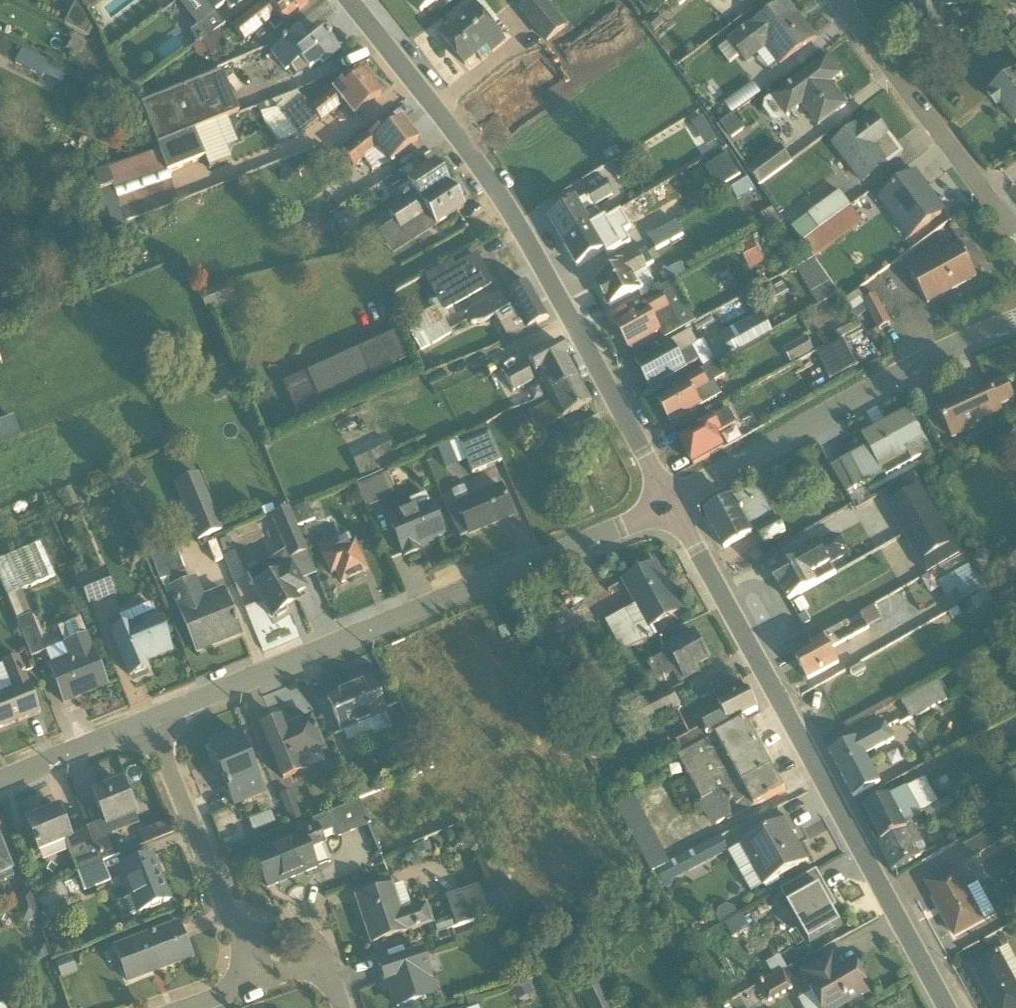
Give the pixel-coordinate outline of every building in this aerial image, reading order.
[(246,0),(195,0),(199,6),(203,3),(212,14),(224,5),(230,13),(246,0)] [(308,6),(303,0),(276,0),(269,6),(265,1),(232,27),(244,42),(267,24),(274,32),(308,6)] [(420,13),(437,0),(410,0),(420,13)] [(521,13),(546,44),(568,26),(547,0),(537,0),(521,13)] [(912,36),(949,31),(946,9),(970,6),(969,0),(908,0),(912,36)] [(481,1),(439,36),(464,66),(476,57),(481,63),(507,42),(494,26),(499,22),(481,1)] [(785,2),(720,52),(735,72),(764,49),(777,66),(813,38),(785,2)] [(83,31),(87,20),(69,14),(65,25),(83,31)] [(306,36),(302,30),(269,55),(283,73),(288,69),(298,82),(336,53),(317,28),(306,36)] [(194,47),(201,58),(226,41),(218,30),(194,47)] [(4,58),(10,46),(0,41),(0,56),(4,58)] [(20,44),(13,60),(43,71),(49,55),(20,44)] [(828,60),(774,102),(787,120),(802,108),(818,127),(845,106),(828,84),(840,75),(828,60)] [(987,95),(993,102),(997,99),(1015,123),(1015,72),(987,95)] [(352,118),(380,97),(364,77),(350,88),(345,82),(311,109),(296,93),(271,105),(299,135),(342,108),(352,118)] [(115,188),(125,215),(180,193),(175,180),(205,168),(191,133),(235,116),(220,78),(133,112),(156,171),(115,188)] [(853,134),(829,152),(859,190),(884,170),(902,156),(872,118),(853,134)] [(388,166),(416,144),(398,121),(386,131),(382,125),(342,156),(351,167),(375,149),(388,166)] [(780,142),(748,166),(762,184),(794,160),(780,142)] [(603,157),(608,165),(622,157),(617,148),(603,157)] [(385,212),(391,222),(448,187),(433,164),(407,181),(414,193),(385,212)] [(916,174),(879,202),(912,247),(930,234),(923,225),(943,210),(916,174)] [(751,218),(768,209),(750,176),(733,185),(751,218)] [(549,223),(564,246),(604,222),(595,208),(614,196),(606,182),(560,211),(562,215),(549,223)] [(462,208),(448,187),(391,222),(399,234),(426,216),(433,227),(462,208)] [(807,216),(818,232),(851,209),(840,194),(807,216)] [(352,208),(332,216),(340,237),(360,229),(352,208)] [(668,208),(640,223),(655,251),(683,237),(668,208)] [(813,260),(862,224),(851,209),(818,232),(802,245),(813,260)] [(612,236),(604,222),(564,246),(577,268),(603,253),(607,259),(610,257),(632,243),(624,229),(612,236)] [(940,246),(904,266),(926,304),(977,276),(960,245),(944,254),(940,246)] [(653,264),(646,252),(609,271),(611,276),(596,283),(608,308),(638,293),(641,299),(656,291),(645,268),(653,264)] [(444,311),(489,285),(474,259),(454,270),(450,262),(423,278),(436,301),(432,304),(434,308),(404,325),(420,352),(451,335),(442,320),(447,317),(444,311)] [(840,296),(813,260),(797,272),(823,308),(840,296)] [(682,265),(661,276),(666,286),(687,275),(682,265)] [(195,289),(208,315),(235,301),(222,275),(195,289)] [(545,319),(525,284),(506,295),(504,291),(465,314),(471,323),(484,322),(510,307),(515,315),(498,325),(505,337),(515,338),(545,319)] [(858,293),(844,303),(855,319),(869,308),(858,293)] [(631,319),(616,327),(629,349),(660,333),(665,342),(682,332),(662,296),(628,315),(631,319)] [(761,312),(720,335),(731,355),(772,332),(761,312)] [(576,378),(549,330),(519,346),(522,352),(497,366),(513,394),(538,380),(546,395),(576,378)] [(636,365),(650,389),(699,362),(692,348),(697,346),(690,334),(636,365)] [(790,361),(815,350),(809,336),(784,347),(790,361)] [(394,342),(355,360),(364,381),(403,364),(394,342)] [(659,402),(670,424),(722,397),(714,382),(725,376),(719,364),(675,387),(677,392),(659,402)] [(283,381),(297,414),(319,405),(306,372),(283,381)] [(576,378),(546,395),(550,401),(528,413),(539,432),(590,403),(576,378)] [(935,408),(951,441),(977,428),(976,425),(1002,412),(999,408),(1015,400),(1005,379),(989,387),(992,393),(986,396),(981,385),(935,408)] [(699,432),(681,442),(692,465),(721,451),(714,436),(736,425),(729,410),(696,426),(699,432)] [(929,454),(906,414),(865,437),(870,446),(830,469),(855,512),(877,499),(868,484),(886,474),(883,469),(907,455),(912,464),(929,454)] [(19,434),(13,415),(0,419),(0,440),(19,434)] [(500,463),(485,426),(456,439),(471,475),(500,463)] [(391,445),(352,462),(358,476),(397,459),(391,445)] [(767,474),(757,480),(768,500),(778,494),(767,474)] [(386,475),(356,487),(365,509),(379,503),(377,498),(393,491),(386,475)] [(916,476),(880,497),(926,573),(961,552),(916,476)] [(499,485),(454,504),(467,535),(512,515),(499,485)] [(705,515),(724,549),(756,531),(764,546),(783,536),(756,487),(705,515)] [(412,509),(388,519),(404,557),(417,552),(415,547),(442,536),(425,495),(409,502),(412,509)] [(204,496),(182,504),(198,546),(220,537),(204,496)] [(306,503),(287,510),(294,528),(313,521),(306,503)] [(278,571),(252,588),(272,618),(297,602),(293,596),(304,588),(288,561),(305,555),(294,528),(287,510),(269,517),(283,552),(270,560),(278,571)] [(364,573),(352,544),(339,549),(334,538),(317,545),(329,575),(335,572),(339,583),(364,573)] [(773,575),(788,602),(836,575),(831,566),(845,558),(847,551),(839,540),(834,538),(819,546),(817,542),(778,564),(782,570),(773,575)] [(0,561),(0,584),(31,658),(45,652),(20,592),(53,578),(39,544),(0,561)] [(173,548),(149,557),(159,582),(166,580),(195,652),(239,634),(221,590),(203,598),(194,576),(186,580),(173,548)] [(983,588),(964,556),(941,570),(960,601),(983,588)] [(682,613),(655,564),(623,582),(637,607),(607,623),(624,655),(657,637),(653,629),(682,613)] [(116,597),(104,569),(87,576),(84,569),(74,573),(88,608),(116,597)] [(169,652),(153,614),(121,628),(118,621),(107,625),(130,678),(146,671),(142,663),(169,652)] [(795,662),(807,682),(838,664),(832,653),(868,632),(859,616),(813,643),(817,650),(795,662)] [(106,686),(79,620),(55,630),(66,656),(46,665),(63,704),(106,686)] [(695,637),(645,662),(656,683),(673,674),(679,686),(700,675),(696,668),(708,662),(695,637)] [(39,713),(16,658),(0,665),(0,729),(39,713)] [(676,742),(683,754),(731,727),(730,725),(756,710),(740,680),(714,694),(725,715),(676,742)] [(950,699),(939,680),(901,701),(911,720),(950,699)] [(372,688),(370,682),(326,701),(346,747),(390,728),(372,688)] [(644,726),(680,708),(670,689),(634,707),(644,726)] [(278,721),(261,729),(283,782),(306,773),(301,762),(323,753),(309,720),(282,731),(278,721)] [(784,794),(746,722),(678,758),(702,802),(698,804),(710,827),(726,819),(728,823),(784,794)] [(830,754),(853,797),(878,784),(864,758),(893,743),(884,726),(830,754)] [(209,748),(232,807),(263,795),(239,736),(209,748)] [(861,813),(878,845),(905,830),(901,824),(938,804),(924,779),(861,813)] [(104,823),(87,830),(101,863),(150,844),(147,836),(116,848),(111,837),(138,826),(121,784),(92,795),(104,823)] [(290,791),(277,796),(288,824),(301,819),(290,791)] [(408,846),(384,792),(358,803),(368,826),(381,857),(408,846)] [(663,887),(728,853),(720,837),(670,863),(636,797),(621,805),(663,887)] [(254,855),(268,888),(316,868),(309,852),(325,845),(322,837),(332,833),(335,840),(368,826),(358,803),(310,823),(313,831),(254,855)] [(75,874),(101,863),(87,830),(68,838),(57,810),(26,823),(31,835),(13,842),(20,860),(39,855),(63,846),(75,874)] [(974,861),(1015,837),(1015,812),(964,843),(974,861)] [(788,820),(728,853),(750,892),(762,886),(765,890),(779,882),(777,879),(807,863),(792,836),(796,834),(788,820)] [(919,858),(905,830),(878,845),(893,872),(919,858)] [(0,847),(0,885),(13,880),(0,847)] [(151,858),(117,873),(136,916),(169,901),(151,858)] [(101,863),(75,874),(82,893),(109,882),(101,863)] [(956,867),(926,884),(956,937),(986,920),(956,867)] [(838,911),(816,874),(780,895),(789,911),(787,913),(809,951),(843,931),(833,914),(838,911)] [(392,887),(357,899),(372,944),(433,924),(427,906),(401,914),(392,887)] [(475,887),(446,896),(456,928),(485,919),(475,887)] [(38,920),(30,893),(13,898),(21,925),(38,920)] [(770,921),(762,907),(749,914),(757,928),(770,921)] [(178,925),(114,949),(127,983),(191,959),(178,925)] [(970,970),(991,1007),(1015,1007),(1015,965),(1008,949),(970,970)] [(379,969),(391,1007),(408,1007),(437,999),(423,954),(379,969)] [(762,987),(771,1003),(806,983),(821,1007),(846,1007),(874,992),(855,958),(838,968),(830,955),(819,962),(816,956),(762,987)] [(579,987),(587,1007),(600,1007),(603,1007),(594,981),(579,987)]
